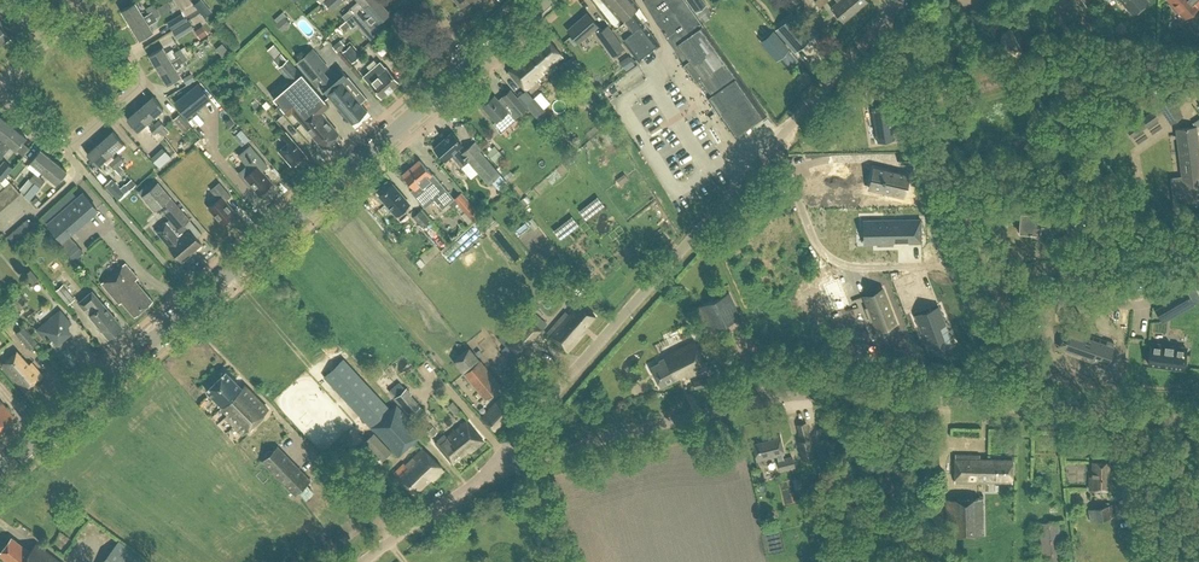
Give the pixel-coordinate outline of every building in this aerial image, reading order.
[(202,0),(199,0),(194,4),(207,21),(215,15),(202,0)] [(324,2),(332,10),(343,0),(326,0),(324,2)] [(346,20),(370,0),(358,0),(349,8),(350,9),(342,16),(346,20)] [(380,0),(370,0),(346,20),(350,25),(358,18),(357,17),(360,15),(371,28),(390,12),(380,0)] [(633,0),(602,0),(595,5),(639,61),(660,44),(643,22),(647,19),(638,6),(639,6),(633,0)] [(703,25),(685,0),(644,0),(644,1),(649,7),(648,7),(657,23),(664,30),(664,31),(665,32),(666,33),(664,35),(672,44),(736,135),(766,114),(703,25)] [(703,0),(687,0),(699,16),(710,8),(703,0)] [(845,0),(836,0),(837,2),(830,8),(842,22),(855,12),(845,0)] [(855,12),(867,1),(866,0),(845,0),(855,12)] [(1126,7),(1130,3),(1136,10),(1148,0),(1120,0),(1126,7)] [(1172,3),(1171,5),(1177,11),(1178,10),(1184,17),(1198,5),(1198,4),(1198,0),(1169,0),(1172,3)] [(121,10),(130,24),(144,16),(135,1),(121,10)] [(156,9),(153,4),(146,8),(149,14),(156,9)] [(156,9),(149,14),(152,19),(159,15),(156,9)] [(601,29),(587,12),(567,29),(578,42),(593,29),(596,33),(605,44),(613,55),(623,47),(616,37),(607,25),(601,29)] [(186,21),(182,13),(167,22),(172,30),(186,21)] [(793,15),(775,30),(795,54),(813,39),(793,15)] [(153,31),(144,16),(130,24),(139,39),(153,31)] [(290,23),(284,16),(277,23),(282,29),(290,23)] [(193,28),(189,21),(173,31),(177,38),(193,28)] [(9,35),(0,25),(0,43),(9,35)] [(1023,53),(1011,28),(1002,32),(999,39),(1000,44),(1003,51),(1009,55),(1015,57),(1023,53)] [(782,45),(775,36),(768,41),(780,56),(788,50),(784,44),(782,45)] [(562,55),(546,37),(508,70),(525,90),(538,79),(536,78),(562,55)] [(360,55),(350,44),(342,52),(352,63),(360,55)] [(158,69),(172,61),(163,46),(149,54),(158,69)] [(176,58),(184,53),(181,48),(173,52),(176,58)] [(324,62),(313,48),(296,62),(312,81),(314,78),(351,122),(351,123),(366,110),(366,109),(360,103),(366,98),(366,99),(367,98),(348,76),(347,76),(339,67),(328,76),(324,72),(319,67),(324,62)] [(184,53),(176,58),(179,63),(187,58),(184,53)] [(635,65),(628,55),(619,61),(626,71),(635,65)] [(172,61),(158,69),(167,84),(181,75),(176,68),(181,65),(179,63),(176,58),(172,61)] [(578,74),(571,58),(561,63),(568,78),(578,74)] [(301,74),(288,59),(278,67),(288,77),(291,74),(295,78),(273,97),(288,114),(292,110),(302,121),(301,121),(322,146),(338,132),(327,119),(318,108),(326,101),(301,73),(301,74)] [(366,65),(370,70),(363,75),(382,96),(399,82),(386,67),(385,67),(380,61),(377,63),(374,59),(366,65)] [(1002,61),(987,62),(987,76),(1003,76),(1002,61)] [(190,73),(182,78),(186,84),(194,79),(190,73)] [(585,82),(581,74),(572,78),(576,86),(585,82)] [(198,83),(183,96),(193,109),(209,97),(198,83)] [(494,95),(482,106),(495,121),(493,123),(498,128),(505,122),(513,115),(514,117),(519,114),(526,107),(510,89),(498,99),(494,95)] [(1187,100),(1182,92),(1158,107),(1169,123),(1183,114),(1177,106),(1187,100)] [(140,107),(150,119),(163,108),(153,96),(140,107)] [(546,112),(535,98),(526,105),(538,118),(546,112)] [(888,103),(871,105),(877,141),(894,138),(888,103)] [(163,134),(154,124),(150,119),(140,107),(127,118),(137,130),(143,125),(149,131),(151,129),(155,133),(152,136),(156,140),(163,134)] [(358,127),(374,114),(371,110),(354,122),(358,127)] [(190,127),(180,114),(174,119),(184,132),(190,127)] [(13,126),(0,115),(0,142),(13,126)] [(159,120),(154,124),(163,134),(168,130),(159,120)] [(13,126),(0,142),(0,158),(11,145),(16,149),(14,151),(20,156),(28,147),(22,143),(27,137),(13,126)] [(1196,126),(1176,129),(1185,204),(1198,202),(1198,154),(1196,126)] [(305,154),(285,130),(279,136),(285,143),(278,149),(292,165),(305,154)] [(100,142),(110,154),(123,143),(113,131),(100,142)] [(462,145),(451,132),(434,147),(445,161),(451,155),(461,167),(468,160),(489,184),(500,174),(480,150),(482,149),(475,141),(462,152),(458,148),(462,145)] [(97,165),(110,154),(100,142),(87,153),(97,165)] [(267,165),(250,145),(242,152),(255,167),(245,176),(259,193),(272,182),(262,170),(267,165)] [(157,152),(150,158),(159,168),(166,162),(171,157),(162,147),(157,152)] [(30,161),(43,172),(53,160),(40,149),(30,161)] [(626,150),(620,154),(628,167),(634,163),(626,150)] [(124,160),(119,154),(114,158),(119,165),(124,160)] [(114,158),(109,163),(114,169),(119,165),(114,158)] [(4,160),(0,165),(0,178),(3,181),(13,167),(4,160)] [(53,160),(43,172),(57,183),(67,171),(53,160)] [(431,173),(420,160),(402,175),(413,188),(410,190),(425,207),(434,199),(442,208),(454,198),(432,173),(431,173)] [(691,177),(691,167),(676,168),(676,178),(691,177)] [(873,167),(869,185),(904,194),(909,175),(873,167)] [(40,176),(35,172),(29,179),(34,183),(40,176)] [(124,183),(117,174),(105,184),(118,199),(124,194),(119,187),(124,183)] [(45,180),(40,176),(34,183),(39,187),(45,180)] [(11,181),(0,191),(0,211),(21,192),(11,181)] [(189,219),(158,182),(142,196),(154,210),(159,206),(170,218),(166,221),(156,230),(181,260),(202,243),(189,228),(188,229),(184,223),(189,219)] [(231,195),(219,182),(210,189),(218,199),(208,207),(223,224),(236,213),(226,200),(231,195)] [(409,204),(392,183),(379,195),(396,215),(409,204)] [(99,209),(83,190),(47,223),(63,241),(99,209)] [(482,215),(462,192),(454,198),(474,222),(482,215)] [(424,209),(416,218),(428,229),(437,220),(424,209)] [(1040,214),(1020,212),(1019,231),(1039,233),(1040,224),(1053,225),(1054,215),(1047,214),(1047,215),(1040,215),(1040,214)] [(37,227),(28,217),(8,235),(16,245),(37,227)] [(1076,219),(1057,217),(1056,226),(1075,227),(1076,219)] [(866,220),(866,237),(876,237),(876,243),(893,242),(893,240),(908,240),(908,242),(920,242),(920,219),(866,220)] [(84,252),(75,242),(66,250),(75,260),(84,252)] [(138,277),(125,262),(101,283),(119,303),(122,301),(134,316),(153,300),(135,279),(138,277)] [(38,278),(31,269),(24,274),(31,283),(38,278)] [(75,298),(63,283),(57,289),(69,303),(75,298)] [(886,287),(869,294),(882,327),(899,321),(886,287)] [(103,303),(92,290),(78,302),(108,337),(122,326),(103,303)] [(740,316),(729,292),(694,308),(705,332),(740,316)] [(595,316),(577,300),(567,312),(566,311),(547,333),(568,351),(585,332),(583,330),(595,316)] [(938,307),(916,316),(931,354),(953,345),(938,307)] [(71,322),(60,309),(37,329),(42,335),(47,331),(57,343),(70,332),(66,327),(71,322)] [(532,318),(523,309),(497,338),(505,345),(501,350),(513,361),(547,323),(536,313),(532,318)] [(38,342),(23,326),(15,332),(30,349),(38,342)] [(1059,343),(1066,345),(1064,349),(1107,364),(1109,358),(1110,358),(1112,352),(1111,352),(1113,345),(1085,335),(1082,338),(1070,334),(1063,332),(1059,343)] [(707,367),(694,340),(664,356),(664,357),(658,360),(659,362),(650,366),(660,386),(685,374),(686,377),(707,367)] [(1186,348),(1150,343),(1148,363),(1183,367),(1186,348)] [(479,359),(469,347),(453,360),(463,372),(479,359)] [(28,365),(17,351),(2,364),(25,390),(42,375),(31,362),(28,365)] [(390,409),(342,358),(323,376),(398,456),(423,432),(395,404),(390,409)] [(501,385),(479,359),(464,372),(485,398),(501,385)] [(226,371),(207,390),(216,399),(221,404),(223,406),(235,394),(229,388),(236,381),(226,371)] [(708,385),(706,377),(693,380),(695,388),(708,385)] [(223,406),(222,407),(229,413),(251,391),(245,385),(242,387),(236,381),(229,388),(235,394),(223,406)] [(421,405),(406,387),(393,397),(407,416),(421,405)] [(229,413),(226,416),(235,425),(260,400),(251,391),(229,413)] [(514,409),(501,397),(482,417),(495,429),(514,409)] [(1,426),(14,416),(0,400),(0,426),(1,426)] [(260,400),(235,425),(243,434),(269,409),(260,400)] [(484,441),(466,421),(447,437),(444,433),(435,441),(453,463),(469,449),(471,452),(484,441)] [(816,456),(807,421),(796,424),(799,435),(797,441),(803,460),(816,456)] [(391,451),(375,433),(365,441),(382,460),(391,451)] [(784,454),(779,434),(773,435),(774,438),(753,443),(757,460),(784,454)] [(359,456),(345,441),(328,457),(343,472),(359,456)] [(310,479),(278,446),(262,461),(295,494),(310,479)] [(444,470),(423,448),(406,465),(403,463),(393,472),(415,494),(431,478),(433,481),(444,470)] [(980,454),(955,454),(954,482),(988,483),(988,482),(1012,483),(1013,459),(980,458),(980,454)] [(795,466),(792,456),(777,459),(780,469),(795,466)] [(1109,461),(1092,461),(1092,476),(1090,476),(1089,489),(1111,490),(1111,476),(1109,476),(1109,461)] [(984,534),(983,499),(945,499),(946,534),(984,534)] [(1135,514),(1132,501),(1115,505),(1118,518),(1135,514)] [(1112,504),(1087,509),(1090,520),(1114,515),(1112,504)] [(1058,520),(1038,522),(1043,561),(1063,561),(1058,520)] [(12,537),(0,552),(0,554),(10,561),(59,561),(36,543),(30,551),(12,537)] [(119,539),(101,561),(148,561),(119,539)]
